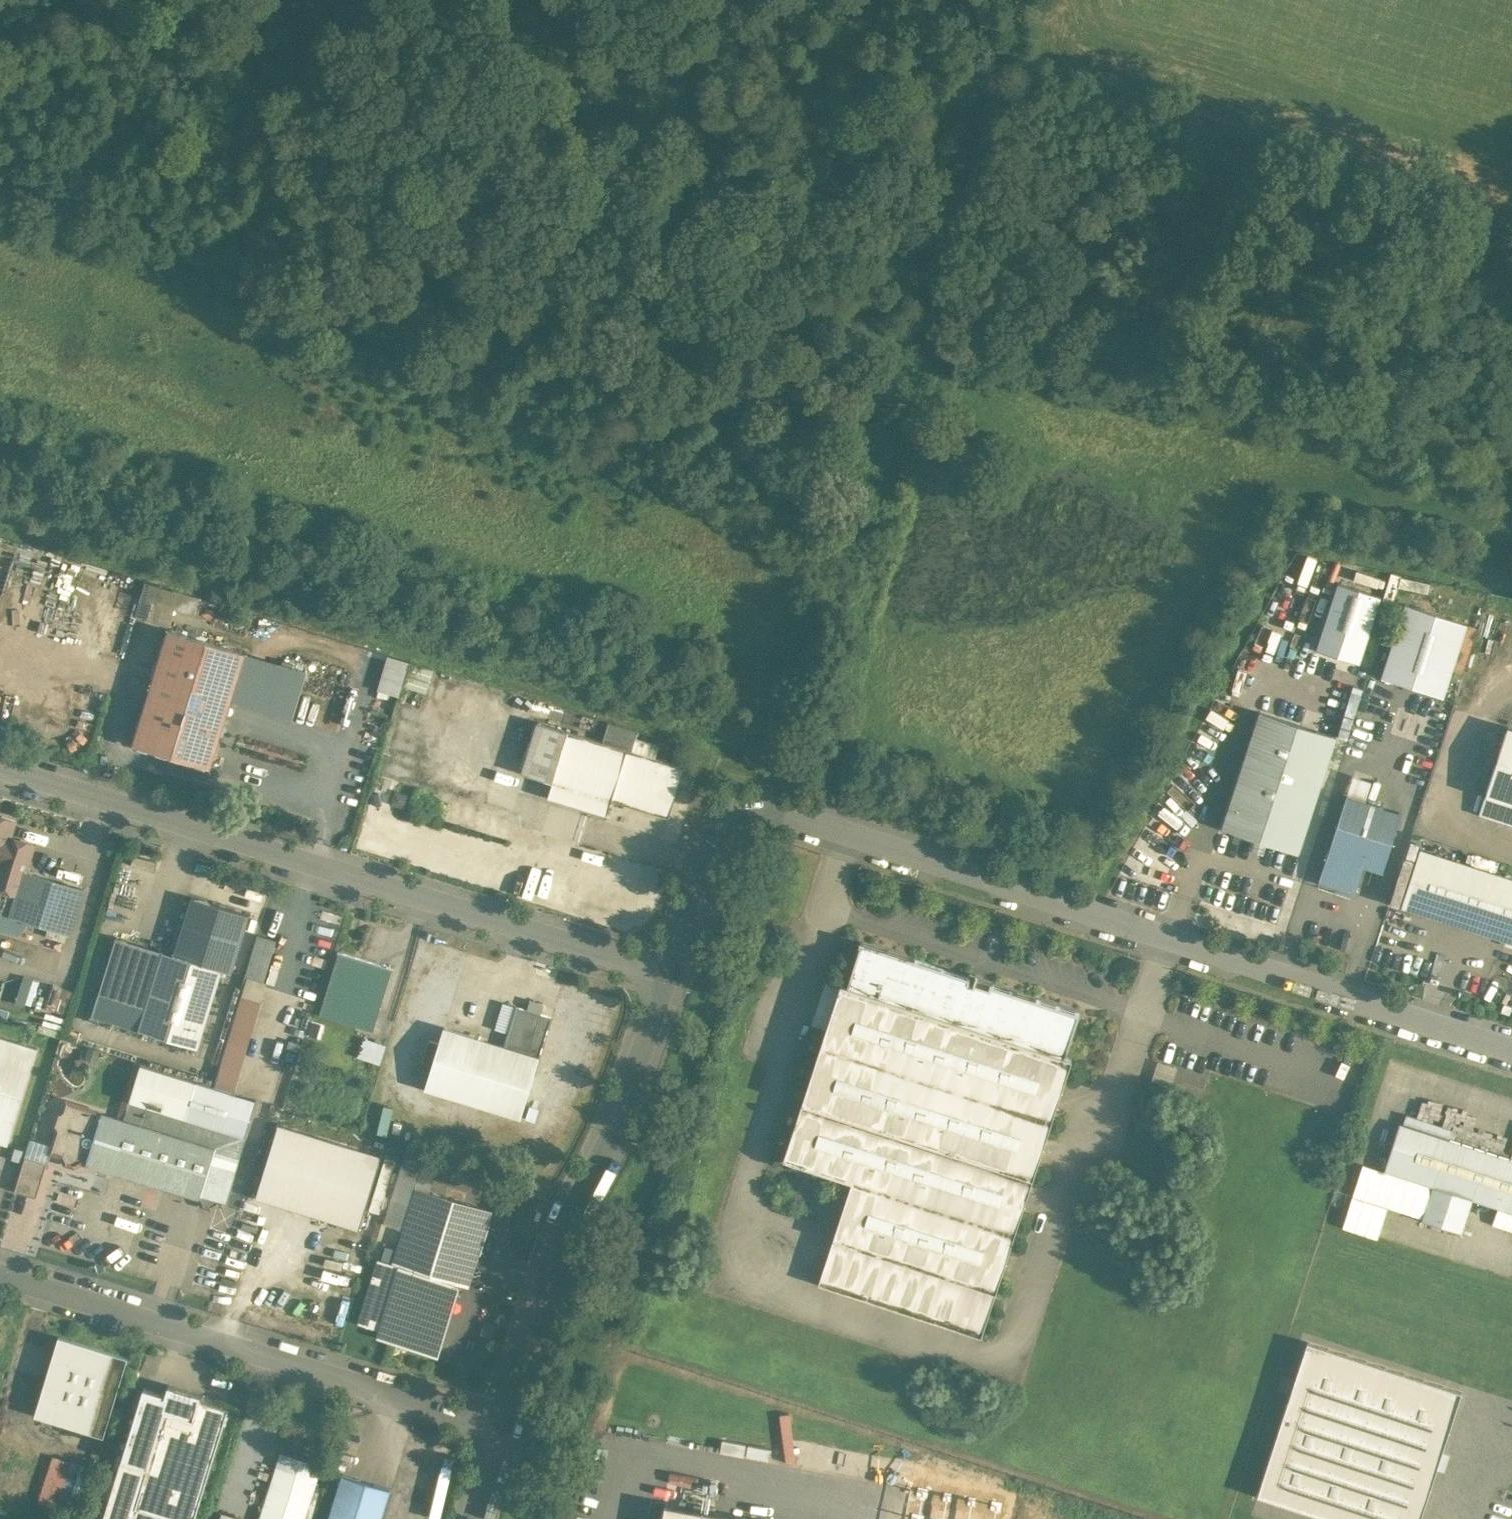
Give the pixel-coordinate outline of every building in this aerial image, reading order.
[(1338,579),(1318,646),(1362,659),(1387,578),(1357,569),(1353,584),(1338,579)] [(200,597),(177,590),(172,605),(196,612),(200,597)] [(1383,676),(1446,693),(1454,662),(1466,665),(1477,621),(1404,601),(1383,676)] [(246,652),(169,629),(134,744),(210,767),(231,699),(246,652)] [(304,670),(246,652),(231,699),(290,717),(304,670)] [(389,655),(376,698),(396,704),(409,661),(389,655)] [(1433,718),(1395,705),(1386,736),(1424,748),(1433,718)] [(1336,736),(1260,711),(1222,827),(1299,852),(1336,736)] [(538,721),(522,772),(553,782),(569,731),(538,721)] [(638,732),(609,723),(603,741),(633,750),(638,732)] [(1508,726),(1485,794),(1511,802),(1511,727),(1508,726)] [(603,741),(569,731),(553,782),(593,794),(589,809),(607,815),(612,800),(669,818),(685,767),(633,750),(603,741)] [(1485,794),(1479,813),(1511,823),(1511,802),(1485,794)] [(1402,812),(1347,795),(1319,880),(1355,892),(1364,865),(1383,871),(1402,812)] [(0,816),(0,862),(1,862),(0,865),(0,887),(18,892),(25,869),(26,870),(34,844),(10,837),(15,821),(0,816)] [(1420,848),(1401,905),(1511,941),(1511,878),(1420,848)] [(26,870),(25,869),(18,892),(11,914),(71,933),(85,888),(26,870)] [(250,914),(192,896),(174,954),(223,969),(232,972),(250,914)] [(117,936),(99,994),(146,1008),(164,951),(117,936)] [(916,958),(860,940),(859,944),(861,944),(848,984),(1066,1055),(1080,1012),(1037,998),(1014,990),(1014,991),(991,983),(990,987),(969,980),(971,977),(915,959),(916,958)] [(198,1047),(223,969),(174,954),(164,951),(146,1008),(139,1029),(198,1047)] [(393,968),(339,951),(321,1012),(374,1029),(393,968)] [(236,1092),(267,985),(246,977),(213,1084),(236,1092)] [(848,984),(842,982),(784,1159),(852,1181),(819,1283),(982,1335),(1072,1057),(1066,1055),(848,984)] [(63,987),(54,984),(47,1007),(56,1010),(57,1008),(63,987)] [(74,991),(63,987),(57,1008),(68,1012),(74,991)] [(93,1014),(139,1029),(146,1008),(99,994),(93,1014)] [(10,1006),(0,1004),(0,1016),(8,1017),(10,1006)] [(552,1016),(517,1005),(505,1045),(540,1056),(552,1016)] [(505,1045),(444,1027),(425,1088),(521,1117),(540,1056),(505,1045)] [(0,1035),(0,1140),(9,1142),(38,1047),(0,1035)] [(380,1060),(387,1042),(365,1035),(359,1053),(380,1060)] [(198,1080),(141,1063),(130,1101),(186,1118),(198,1080)] [(213,1084),(198,1080),(186,1118),(221,1129),(245,1137),(257,1099),(236,1092),(213,1084)] [(103,1112),(67,1101),(64,1110),(59,1113),(56,1124),(58,1129),(54,1145),(52,1151),(63,1154),(67,1162),(75,1164),(82,1160),(87,1162),(103,1112)] [(186,1118),(130,1101),(124,1119),(103,1112),(87,1162),(109,1169),(200,1198),(221,1129),(186,1118)] [(1400,1123),(1385,1169),(1434,1185),(1422,1219),(1461,1232),(1472,1197),(1511,1210),(1511,1159),(1400,1123)] [(382,1156),(278,1124),(257,1196),(360,1228),(382,1156)] [(200,1198),(204,1204),(211,1207),(219,1203),(225,1205),(245,1137),(221,1129),(200,1198)] [(48,1163),(52,1151),(54,1145),(31,1138),(25,1156),(48,1163)] [(48,1163),(25,1156),(15,1190),(38,1197),(48,1163)] [(493,1210),(416,1187),(393,1263),(455,1282),(469,1287),(493,1210)] [(455,1282),(393,1263),(379,1259),(359,1322),(385,1330),(384,1333),(435,1348),(455,1282)] [(128,1357),(59,1336),(35,1414),(104,1436),(128,1357)] [(1307,1340),(1288,1399),(1289,1399),(1258,1494),(1333,1518),(1420,1518),(1462,1391),(1307,1340)] [(182,1415),(165,1410),(148,1467),(205,1485),(229,1409),(200,1400),(197,1410),(185,1407),(182,1415)] [(53,1453),(40,1494),(71,1504),(84,1463),(53,1453)] [(122,1459),(104,1518),(195,1518),(205,1485),(148,1467),(122,1459)] [(261,1518),(304,1518),(316,1479),(278,1467),(261,1518)] [(343,1474),(329,1518),(381,1518),(390,1488),(343,1474)] [(665,1503),(662,1518),(751,1518),(665,1503)]
